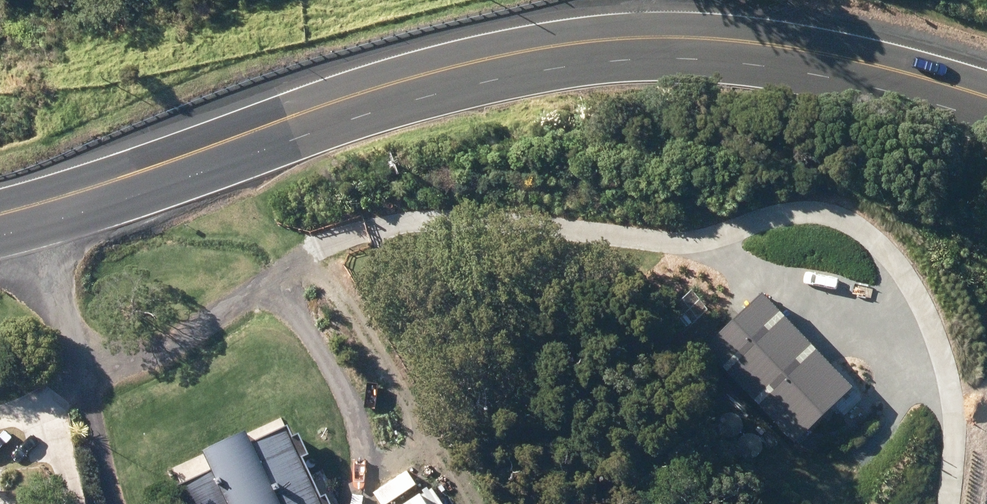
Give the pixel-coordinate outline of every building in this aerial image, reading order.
[(330,494),(325,497),(307,456),(312,454),(302,433),(295,436),(291,427),(257,443),(252,433),(209,452),(217,472),(177,490),(184,503),(334,503),(330,494)] [(374,492),(382,503),(393,503),(421,485),(409,468),(374,492)] [(404,503),(429,503),(422,493),(404,503)]
